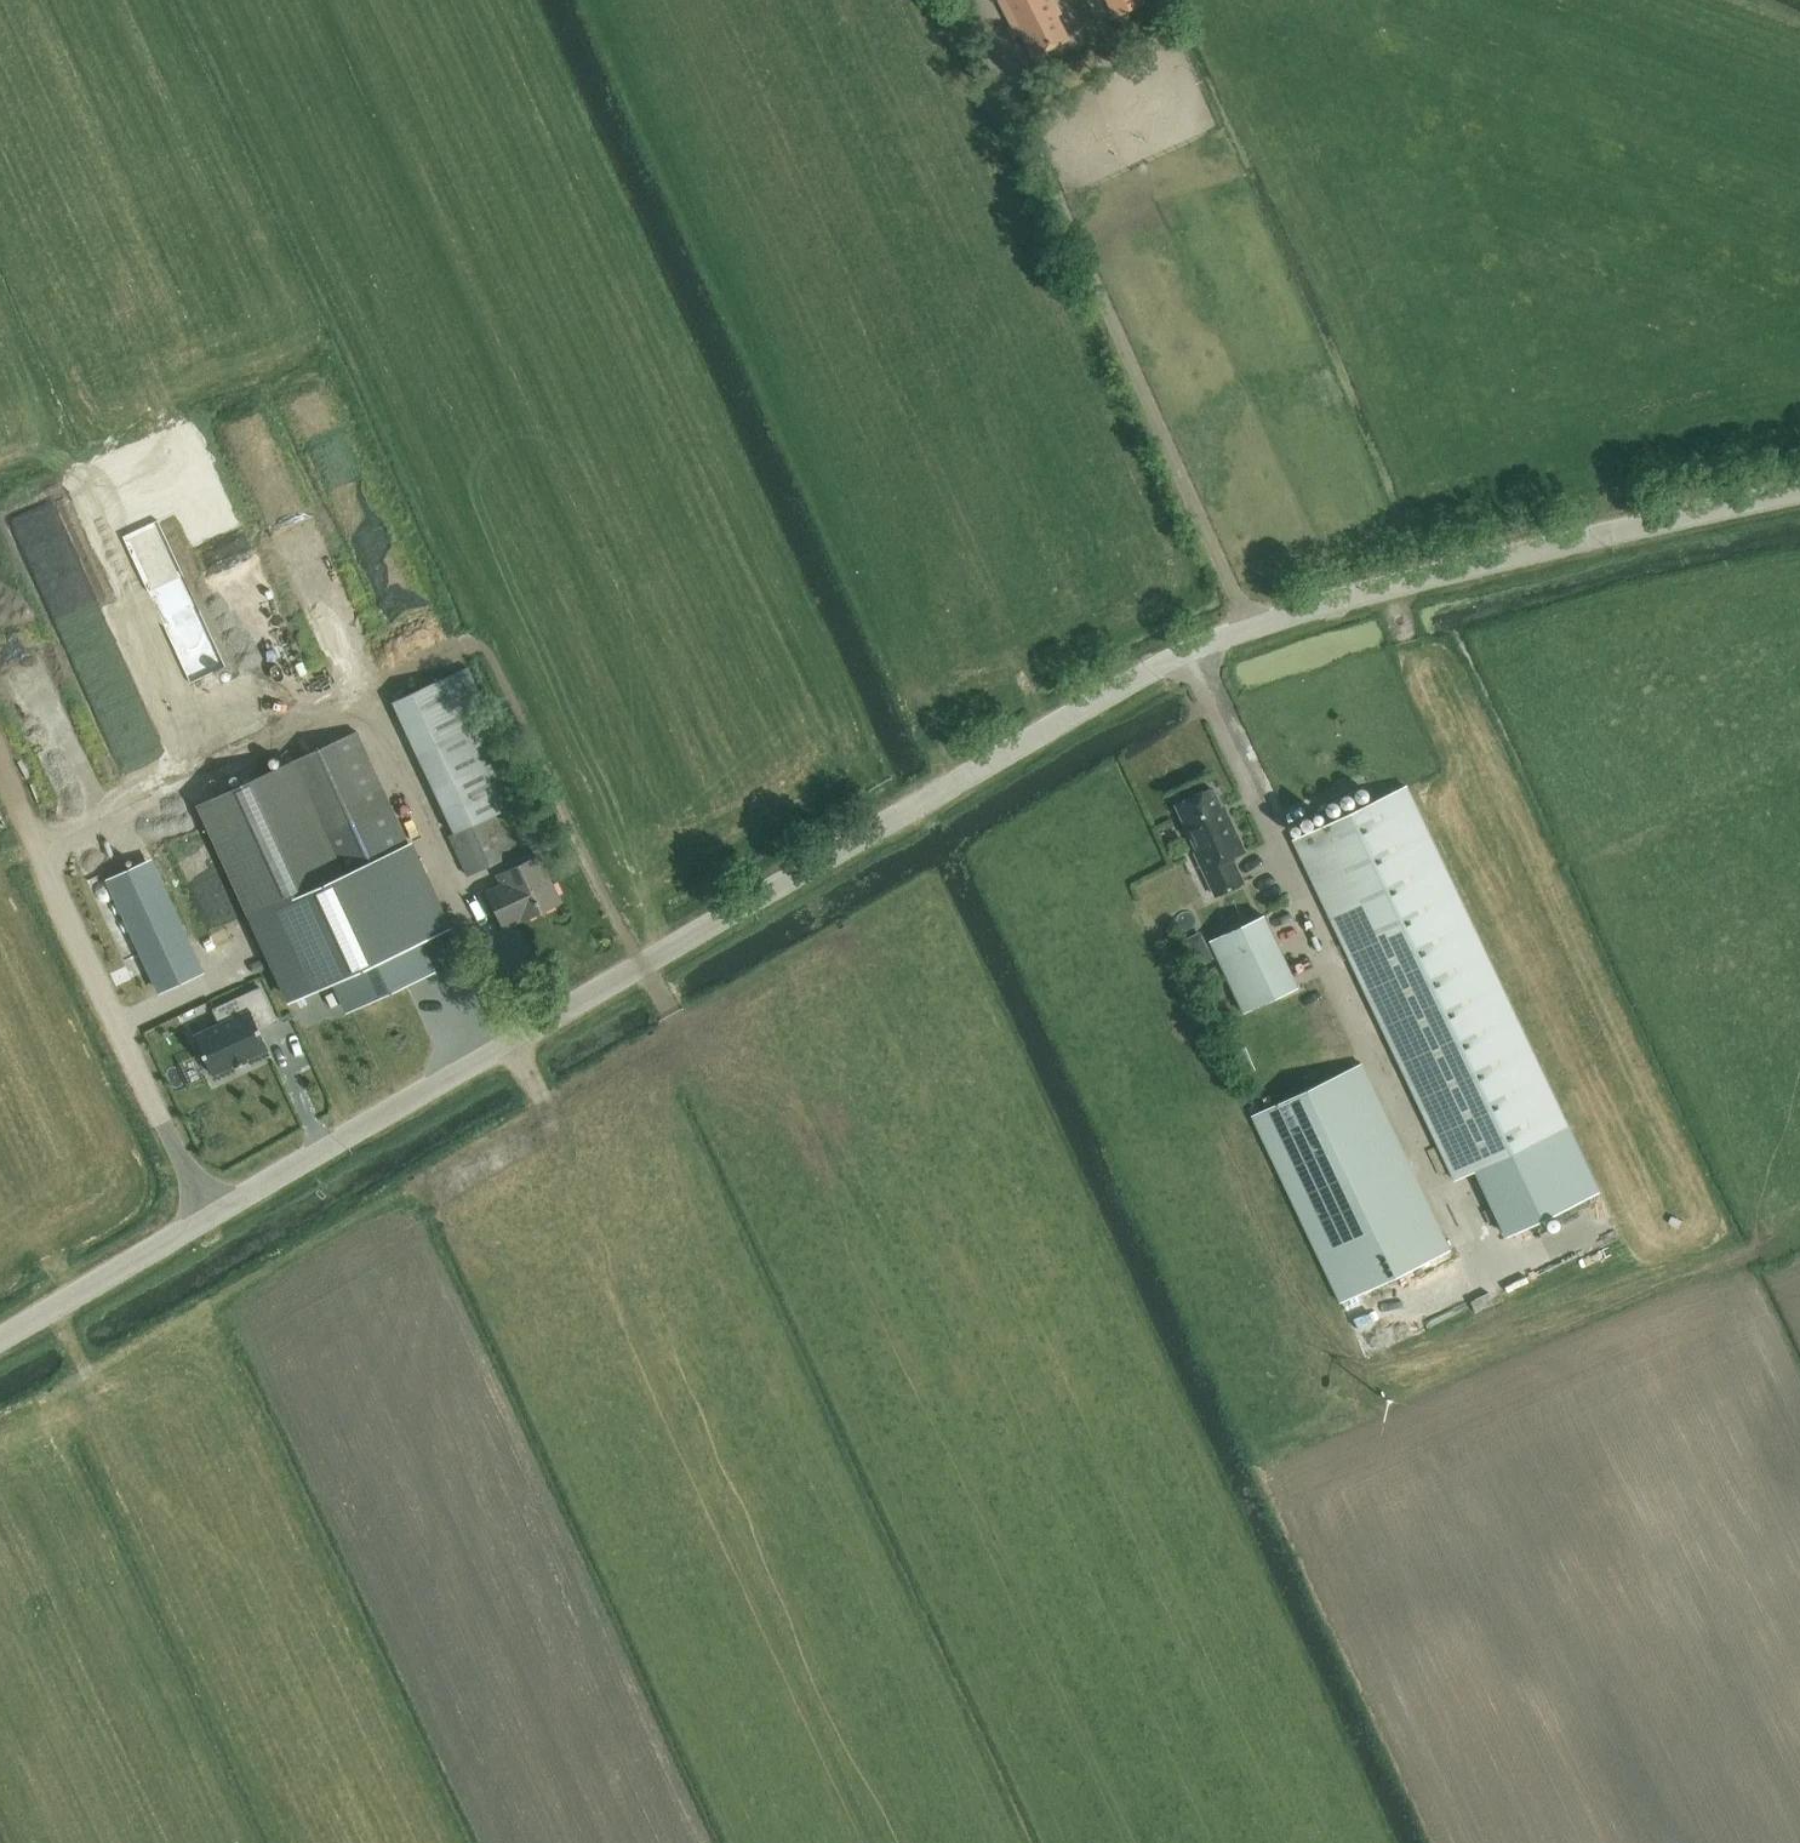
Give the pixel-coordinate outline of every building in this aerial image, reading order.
[(1058,14),(1061,12),(1055,0),(1000,0),(1013,25),(1008,28),(1012,37),(1022,32),(1033,55),(1069,37),(1058,14)] [(223,551),(199,557),(205,582),(229,576),(223,551)] [(205,635),(190,640),(196,656),(211,650),(205,635)] [(190,673),(203,701),(237,685),(225,658),(190,673)] [(395,699),(419,752),(454,831),(451,833),(469,873),(499,859),(503,870),(498,872),(503,883),(489,889),(505,924),(519,917),(520,919),(561,901),(540,854),(529,858),(525,848),(512,853),(509,847),(515,844),(508,829),(511,828),(503,811),(515,806),(455,672),(395,699)] [(447,951),(430,915),(440,911),(357,730),(283,764),(196,804),(257,936),(282,924),(304,972),(368,943),(368,942),(372,940),(377,951),(388,947),(400,973),(447,951)] [(1454,1178),(1567,1124),(1407,785),(1293,839),(1454,1178)] [(1225,815),(1211,786),(1176,802),(1198,849),(1195,851),(1215,893),(1243,880),(1231,855),(1244,849),(1228,814),(1225,815)] [(150,858),(109,877),(162,991),(202,972),(150,858)] [(1263,913),(1209,938),(1243,1011),(1297,985),(1263,913)] [(282,1024),(266,991),(219,1013),(226,1027),(200,1039),(218,1079),(240,1069),(241,1070),(253,1064),(252,1063),(273,1053),(264,1033),(282,1024)] [(1252,1114),(1340,1301),(1450,1249),(1361,1062),(1252,1114)]
